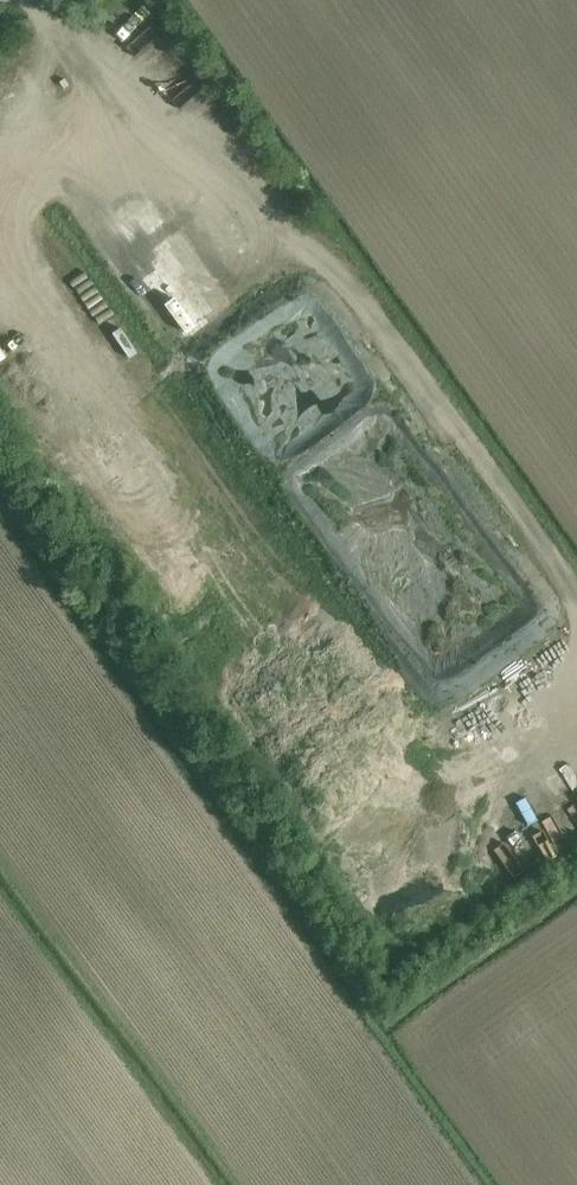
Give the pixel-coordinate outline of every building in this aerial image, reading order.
[(145,8),(120,29),(128,39),(154,18),(145,8)] [(200,248),(179,263),(204,298),(225,282),(200,248)] [(519,725),(519,742),(534,741),(534,725),(519,725)]
